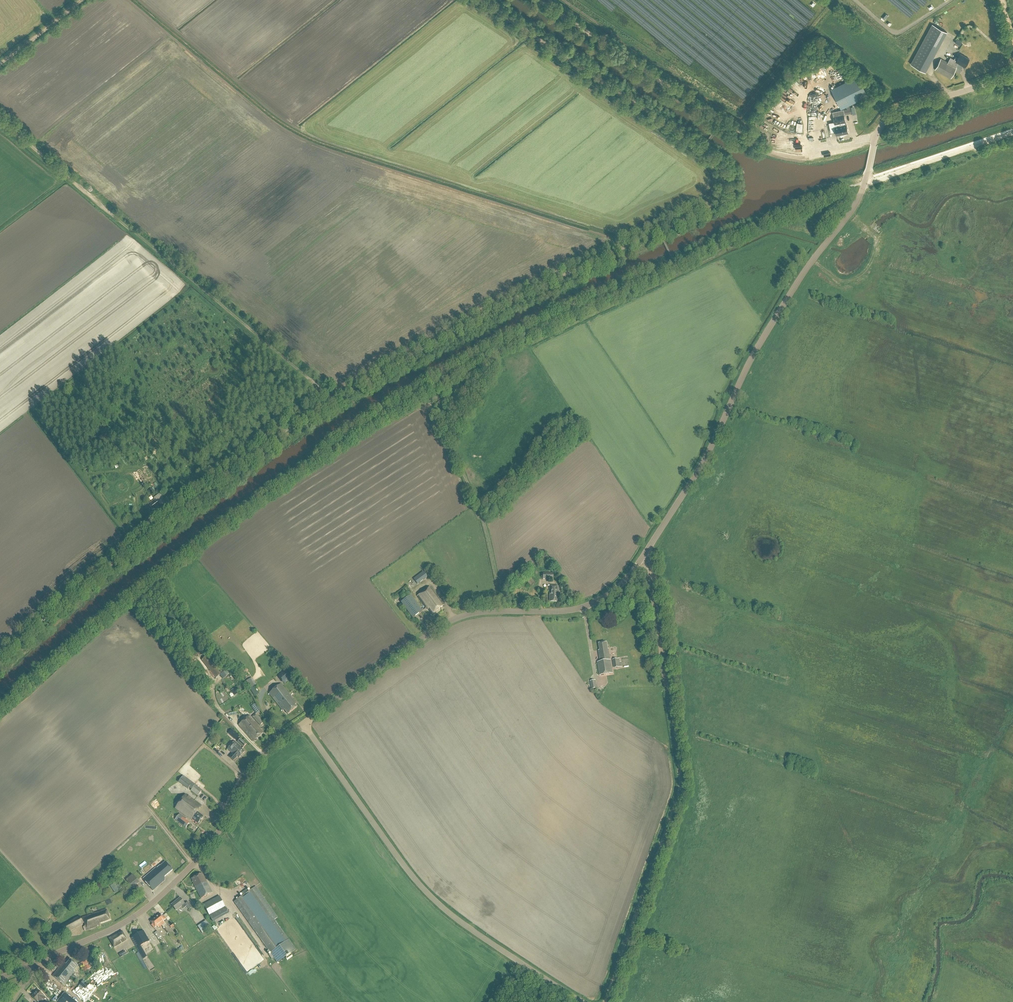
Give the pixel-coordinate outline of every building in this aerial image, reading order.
[(947,31),(932,23),(910,64),(925,72),(947,31)] [(965,66),(969,58),(964,56),(964,55),(960,53),(958,57),(955,56),(951,64),(941,58),(935,69),(951,78),(957,67),(956,66),(958,63),(965,66)] [(858,75),(831,88),(841,108),(868,95),(858,75)] [(842,133),(843,135),(847,133),(846,133),(848,132),(846,124),(845,124),(844,122),(845,122),(843,114),(844,114),(852,112),(850,106),(847,107),(847,108),(832,111),(834,122),(829,123),(831,132),(836,131),(836,135),(842,133)] [(148,505),(153,512),(160,506),(157,503),(162,499),(160,497),(161,496),(160,494),(154,498),(154,500),(148,505)] [(413,579),(417,585),(427,577),(423,571),(413,579)] [(524,580),(530,587),(534,583),(529,576),(524,580)] [(429,610),(432,614),(444,606),(430,587),(417,597),(426,609),(427,608),(428,610),(429,610)] [(549,602),(556,602),(557,600),(558,600),(558,596),(558,593),(559,587),(549,587),(549,602)] [(400,602),(412,618),(422,611),(410,595),(400,602)] [(597,662),(599,676),(612,673),(610,660),(608,649),(607,649),(606,642),(599,644),(600,650),(598,651),(600,662),(597,662)] [(206,656),(201,660),(210,672),(216,668),(206,656)] [(612,660),(613,668),(622,667),(621,662),(620,662),(619,659),(612,660)] [(277,676),(283,685),(293,678),(288,670),(277,676)] [(246,681),(250,689),(255,686),(251,679),(246,681)] [(283,711),(284,710),(288,715),(297,708),(295,705),(296,704),(293,699),(292,700),(291,698),(292,698),(281,684),(269,694),(283,711)] [(255,704),(251,706),(256,714),(260,711),(255,704)] [(253,718),(260,726),(263,723),(256,715),(253,718)] [(239,726),(253,742),(263,734),(260,731),(261,731),(258,728),(258,727),(249,717),(239,726)] [(239,740),(237,742),(243,748),(245,746),(239,740)] [(229,758),(233,762),(237,757),(239,758),(244,752),(241,750),(242,749),(240,748),(240,747),(235,743),(228,751),(233,754),(229,758)] [(190,791),(198,796),(202,790),(195,785),(183,776),(178,782),(188,790),(189,788),(191,790),(190,791)] [(192,819),(198,824),(203,817),(197,812),(201,807),(185,795),(175,809),(191,821),(192,819)] [(174,820),(185,828),(189,822),(178,814),(174,820)] [(143,879),(153,891),(165,881),(165,877),(173,870),(166,862),(161,866),(157,868),(143,879)] [(126,880),(132,888),(139,882),(132,874),(126,880)] [(193,883),(201,899),(213,893),(202,874),(192,879),(194,882),(193,883)] [(243,885),(237,889),(240,893),(246,888),(243,885)] [(245,894),(234,902),(277,962),(295,949),(274,920),(275,919),(277,918),(256,887),(248,892),(247,890),(243,892),(245,894)] [(219,897),(203,905),(209,916),(210,916),(225,908),(219,897)] [(180,898),(171,905),(176,910),(181,906),(183,908),(186,906),(185,904),(184,903),(180,898)] [(84,927),(85,931),(100,926),(100,924),(110,920),(107,910),(82,919),(85,927),(84,927)] [(156,918),(161,925),(164,922),(163,921),(166,919),(164,916),(162,917),(160,915),(156,918)] [(61,927),(66,933),(84,923),(79,916),(61,927)] [(152,925),(154,929),(157,926),(158,927),(161,925),(156,918),(151,922),(153,924),(152,925)] [(196,926),(202,933),(210,927),(204,920),(196,926)] [(131,938),(138,949),(150,941),(144,931),(131,938)] [(109,939),(115,948),(127,940),(122,932),(109,939)] [(107,954),(112,951),(108,945),(110,944),(107,940),(101,943),(107,954)] [(248,966),(259,958),(257,955),(246,963),(248,966)] [(64,963),(53,977),(64,986),(74,973),(73,972),(78,967),(70,961),(66,966),(64,963)] [(101,962),(100,963),(101,964),(98,967),(103,971),(107,967),(101,962)] [(97,994),(101,990),(96,986),(102,980),(100,978),(104,974),(101,972),(97,978),(96,977),(90,983),(90,982),(87,985),(97,994)] [(73,995),(81,1001),(89,1001),(95,996),(91,991),(84,984),(73,995)] [(32,997),(38,1001),(43,1001),(46,998),(44,996),(38,991),(32,997)] [(57,1001),(75,1001),(64,993),(57,1001)]
